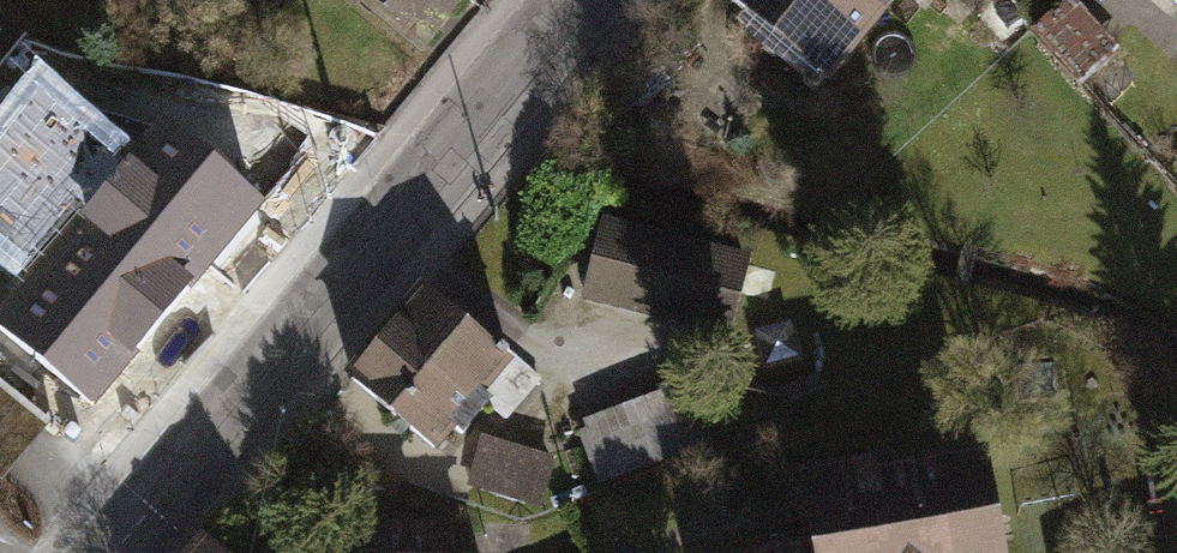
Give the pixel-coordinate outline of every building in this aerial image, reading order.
[(421,70),(477,0),(333,0),(421,70)] [(726,12),(838,107),(930,0),(737,0),(726,12)] [(1138,12),(1176,39),(1176,0),(1147,0),(1138,12)] [(1110,49),(1068,6),(1029,44),(1071,87),(1110,49)] [(259,206),(165,128),(128,172),(119,165),(125,157),(40,88),(0,137),(0,254),(24,274),(77,209),(91,220),(1,328),(94,405),(259,206)] [(745,261),(601,223),(578,310),(722,348),(745,261)] [(351,398),(439,472),(488,413),(501,424),(537,382),(504,355),(495,366),(427,309),(351,398)] [(801,367),(791,330),(752,340),(762,377),(801,367)] [(40,429),(0,394),(0,476),(40,429)] [(627,426),(580,442),(598,494),(691,462),(670,400),(623,415),(627,426)] [(551,458),(481,440),(466,493),(537,512),(551,458)] [(988,486),(793,515),(799,552),(998,552),(988,486)] [(372,530),(371,552),(441,552),(442,532),(372,530)]
